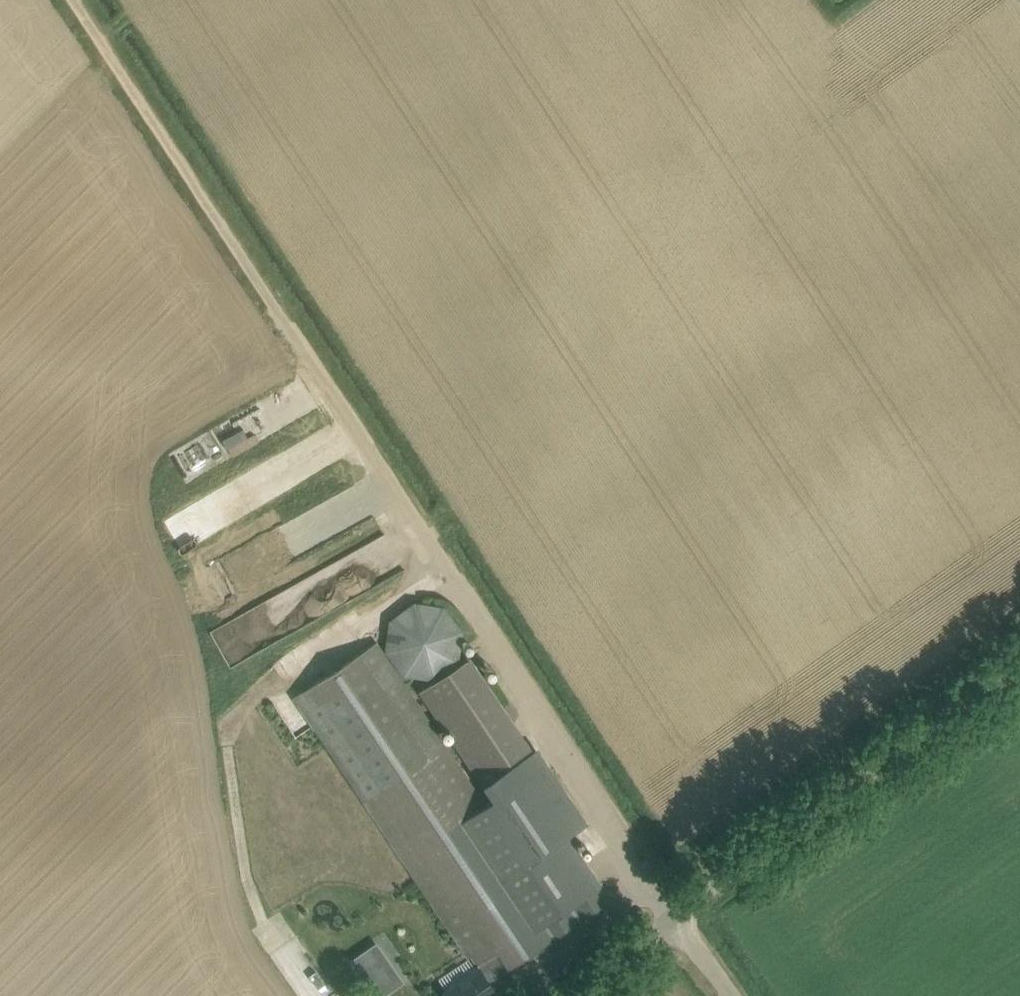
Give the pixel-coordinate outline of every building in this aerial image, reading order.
[(226,466),(225,449),(184,449),(184,466),(197,466),(197,467),(226,466)] [(246,509),(271,494),(261,477),(236,492),(246,509)] [(345,571),(390,544),(374,516),(328,542),(331,560),(329,565),(333,573),(300,578),(292,595),(272,598),(235,619),(229,632),(223,630),(220,636),(223,659),(227,664),(256,659),(262,648),(265,648),(318,617),(322,608),(339,605),(336,600),(325,595),(333,578),(345,576),(345,571)] [(403,675),(433,679),(459,661),(463,630),(444,606),(415,601),(390,620),(386,650),(403,675)] [(485,804),(377,642),(294,697),(468,957),(471,955),(480,968),(444,992),(447,995),(492,995),(497,993),(488,979),(493,976),(495,978),(511,968),(510,967),(610,900),(568,836),(586,824),(546,764),(534,772),(525,758),(524,742),(512,724),(517,714),(510,703),(501,708),(468,659),(422,689),(494,798),(485,804)] [(372,949),(353,962),(351,960),(350,960),(375,995),(382,995),(403,982),(392,966),(387,969),(372,949)]
